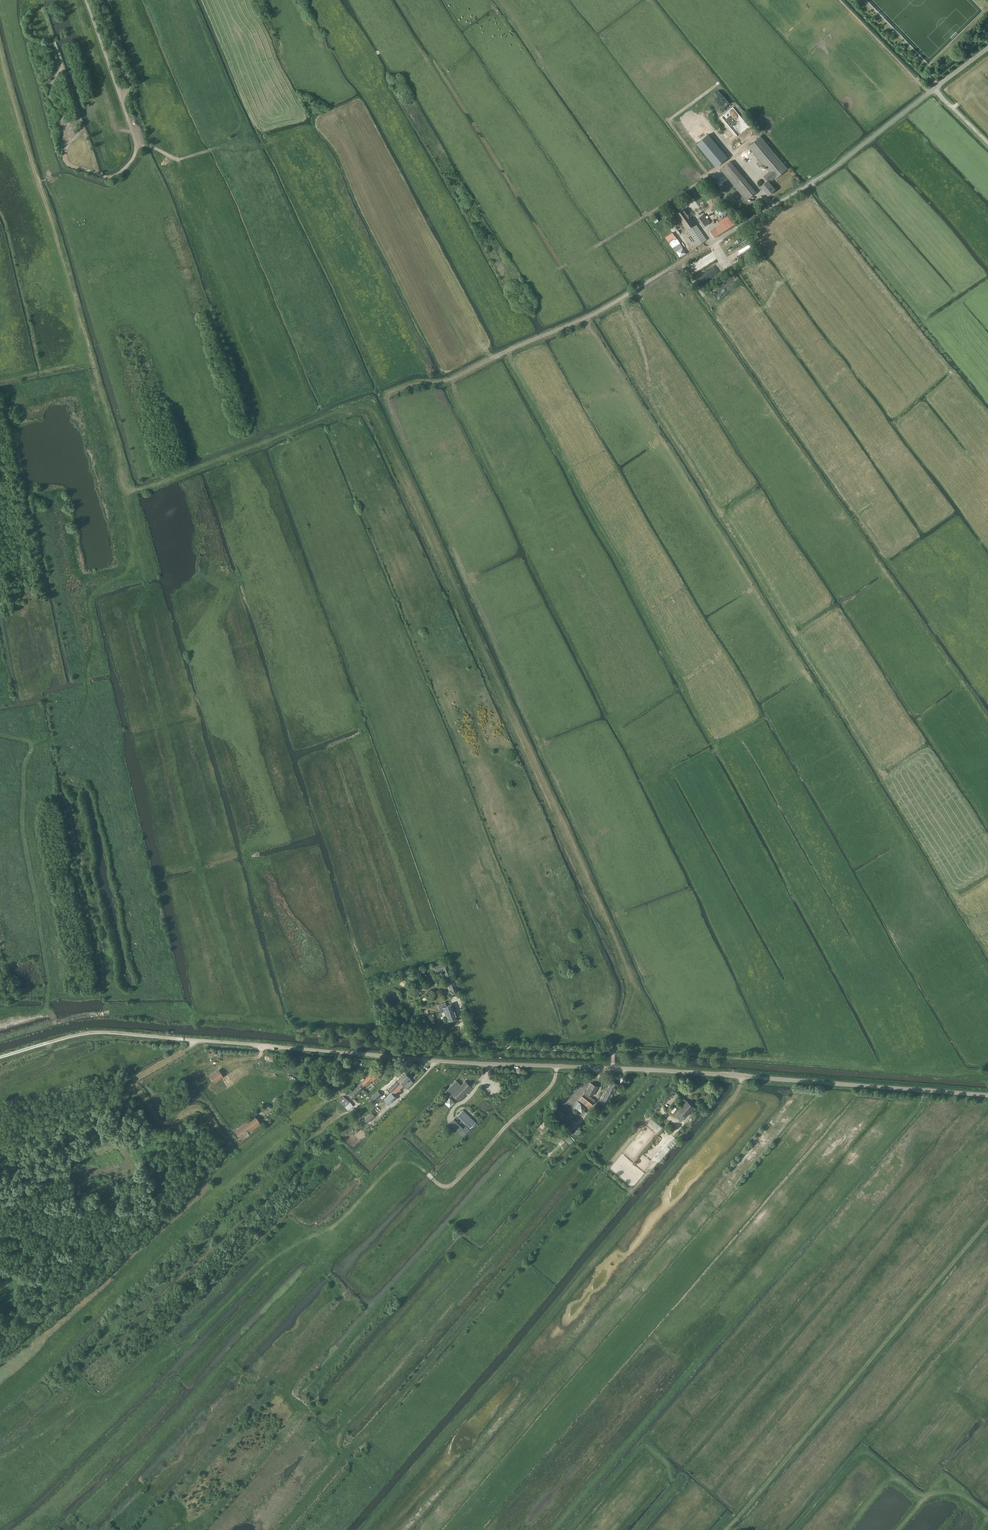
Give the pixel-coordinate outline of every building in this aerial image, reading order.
[(775,179),(788,168),(761,136),(749,147),(769,171),(763,176),(767,181),(761,186),(768,195),(775,189),(770,183),(775,178),(775,179)] [(746,200),(756,192),(731,161),(721,169),(746,200)] [(689,201),(691,199),(692,199),(690,195),(683,200),(686,205),(690,202),(689,201)] [(724,206),(718,207),(715,213),(719,218),(726,217),(728,211),(724,206)] [(698,245),(706,240),(685,209),(677,214),(698,245)] [(703,227),(710,222),(705,214),(698,219),(703,227)] [(714,237),(736,223),(731,215),(723,219),(725,223),(719,227),(720,229),(717,230),(715,227),(710,231),(714,237)] [(675,251),(683,246),(676,237),(673,233),(666,237),(670,244),(675,251)] [(680,256),(685,253),(682,248),(677,251),(680,256)] [(436,972),(444,969),(447,976),(451,974),(447,962),(434,966),(436,972)] [(458,993),(454,981),(449,983),(451,990),(450,991),(451,995),(458,993)] [(441,1012),(444,1011),(448,1020),(457,1017),(452,1004),(447,1006),(446,1002),(438,1005),(441,1012)] [(219,1070),(210,1076),(215,1082),(223,1076),(219,1070)] [(375,1072),(374,1071),(362,1082),(364,1085),(372,1077),(375,1080),(382,1073),(378,1070),(375,1072)] [(389,1088),(389,1089),(390,1089),(391,1091),(401,1082),(401,1081),(408,1075),(405,1072),(391,1085),(392,1085),(389,1088)] [(408,1075),(401,1081),(401,1082),(404,1084),(410,1078),(408,1075)] [(445,1092),(450,1096),(453,1093),(458,1099),(470,1086),(465,1081),(461,1085),(456,1080),(445,1092)] [(611,1080),(601,1097),(599,1100),(607,1105),(618,1085),(611,1080)] [(401,1082),(391,1091),(381,1101),(386,1106),(397,1095),(395,1093),(404,1084),(401,1082)] [(597,1086),(591,1083),(586,1092),(592,1095),(597,1086)] [(348,1095),(352,1100),(363,1089),(358,1084),(348,1095)] [(595,1100),(585,1092),(579,1100),(589,1108),(595,1100)] [(340,1100),(345,1104),(344,1105),(346,1107),(351,1102),(344,1095),(340,1100)] [(450,1097),(444,1102),(450,1108),(455,1103),(450,1097)] [(687,1101),(679,1110),(686,1116),(693,1107),(687,1101)] [(581,1103),(576,1108),(581,1113),(586,1107),(581,1103)] [(464,1129),(461,1126),(457,1130),(463,1136),(467,1132),(470,1128),(476,1122),(463,1110),(457,1116),(467,1125),(464,1129)] [(560,1121),(565,1114),(560,1110),(554,1117),(560,1121)] [(372,1113),(365,1119),(368,1122),(375,1116),(372,1113)] [(236,1131),(241,1137),(259,1123),(254,1117),(236,1131)] [(663,1127),(652,1118),(650,1121),(660,1131),(663,1127)] [(454,1120),(451,1123),(456,1128),(459,1126),(454,1120)]
